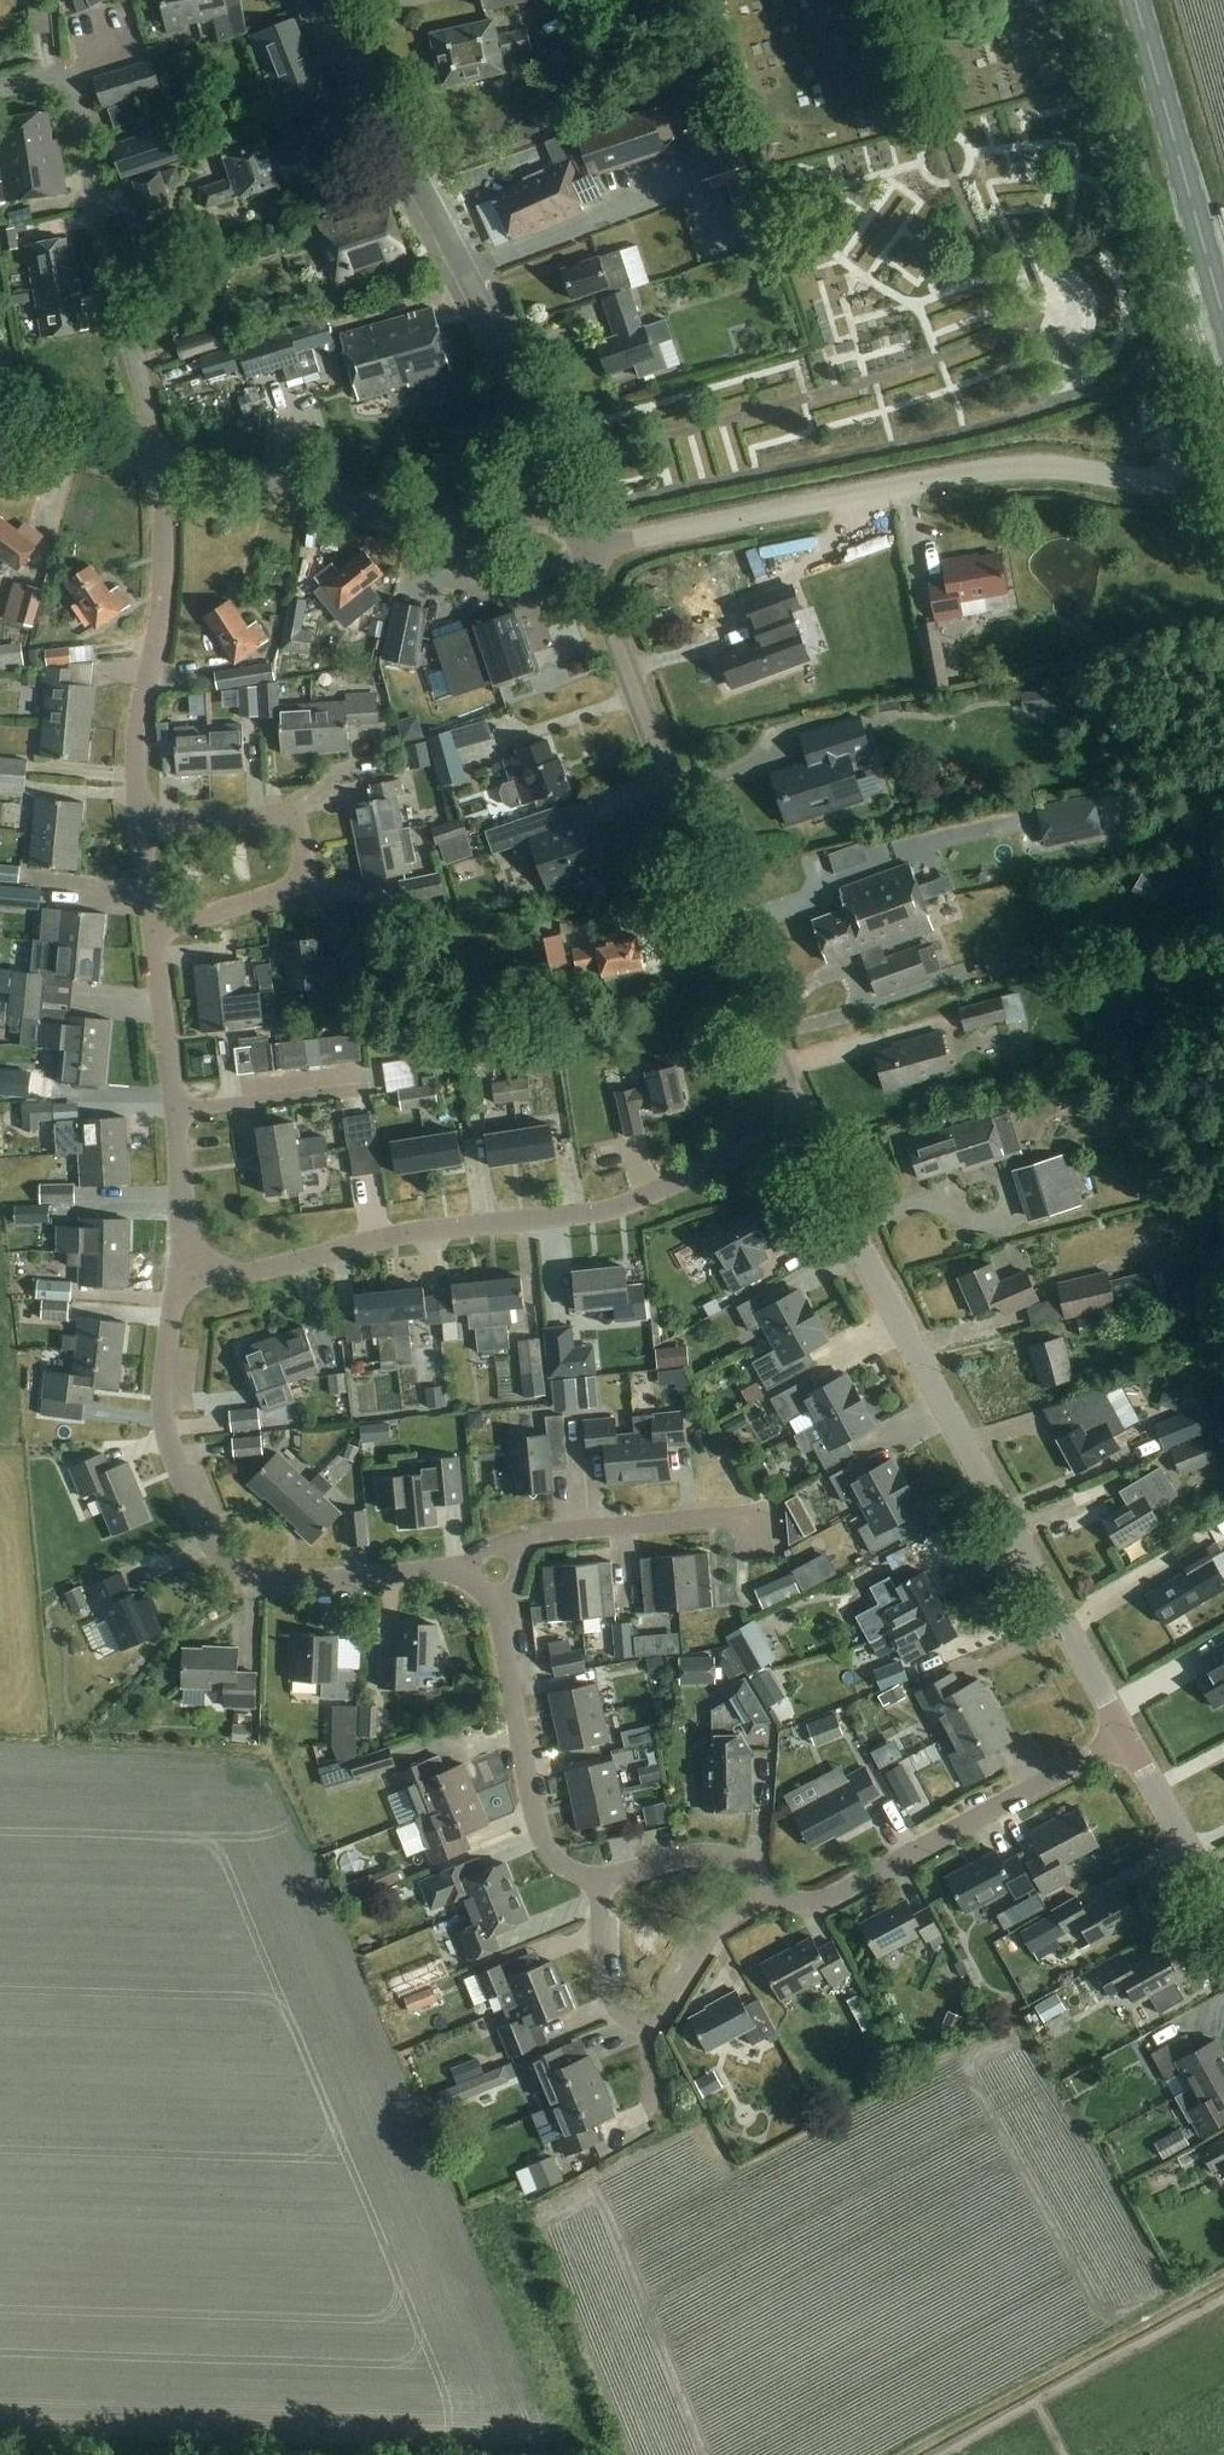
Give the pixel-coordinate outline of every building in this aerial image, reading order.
[(199,22),(195,0),(163,0),(170,34),(184,32),(182,26),(199,22)] [(199,22),(215,19),(221,41),(247,28),(242,0),(237,0),(227,2),(226,0),(195,0),(199,22)] [(485,10),(529,0),(483,0),(485,10)] [(315,74),(293,20),(253,37),(286,119),(333,100),(321,72),(315,74)] [(498,37),(494,20),(431,34),(443,86),(505,72),(502,56),(533,49),(529,30),(498,37)] [(139,65),(147,95),(161,90),(152,61),(139,65)] [(133,99),(147,95),(139,65),(124,70),(133,99)] [(124,70),(110,74),(119,104),(133,99),(124,70)] [(119,104),(110,74),(95,79),(104,108),(119,104)] [(649,106),(574,130),(590,175),(664,151),(649,106)] [(47,112),(0,120),(0,155),(8,202),(67,192),(59,140),(52,141),(47,112)] [(122,179),(188,157),(176,123),(111,145),(122,179)] [(746,166),(748,166),(739,141),(693,156),(701,181),(710,179),(746,166)] [(278,184),(264,143),(224,157),(231,178),(199,189),(206,209),(278,184)] [(555,226),(586,212),(573,184),(582,180),(571,158),(525,179),(526,183),(494,198),(514,239),(535,229),(539,231),(554,224),(555,226)] [(177,166),(163,171),(167,186),(176,183),(180,176),(177,166)] [(728,185),(750,177),(746,166),(710,179),(713,190),(728,185)] [(162,171),(133,180),(143,213),(172,204),(162,171)] [(406,252),(390,207),(336,226),(333,218),(315,224),(337,286),(356,280),(353,271),(406,252)] [(660,248),(642,219),(617,235),(635,264),(660,248)] [(0,230),(0,231),(3,251),(19,248),(16,227),(0,230)] [(28,245),(35,289),(74,282),(74,281),(67,238),(28,245)] [(139,271),(167,261),(162,248),(134,258),(139,271)] [(632,284),(621,252),(601,259),(600,257),(563,270),(573,300),(609,287),(611,292),(632,284)] [(74,282),(35,289),(43,337),(89,330),(86,314),(84,314),(82,305),(85,305),(81,280),(74,281),(74,282)] [(773,309),(787,304),(781,287),(767,292),(773,309)] [(616,337),(597,344),(607,373),(634,364),(638,376),(665,368),(667,367),(660,343),(673,339),(667,320),(645,328),(645,327),(644,328),(635,303),(631,289),(603,298),(607,312),(616,337)] [(402,385),(403,388),(418,383),(417,379),(442,372),(441,369),(450,366),(433,308),(378,325),(384,346),(390,344),(397,370),(400,369),(403,378),(400,379),(402,385)] [(359,400),(403,388),(402,385),(400,379),(403,378),(400,369),(397,370),(390,344),(384,346),(378,325),(340,336),(359,400)] [(225,327),(176,341),(181,359),(230,345),(225,327)] [(238,345),(248,378),(300,362),(290,329),(238,345)] [(245,396),(238,398),(244,416),(264,410),(257,386),(244,390),(245,396)] [(476,440),(462,445),(469,462),(483,457),(476,440)] [(0,519),(0,556),(19,570),(43,538),(25,524),(19,533),(0,519)] [(384,575),(366,553),(341,573),(334,565),(316,579),(341,610),(384,575)] [(943,563),(945,576),(930,578),(937,620),(961,616),(959,602),(985,598),(987,612),(1008,609),(1005,594),(1006,594),(1000,555),(966,561),(966,559),(943,563)] [(109,594),(91,567),(67,583),(97,628),(130,606),(118,588),(109,594)] [(27,585),(17,622),(34,626),(44,590),(27,585)] [(746,647),(722,656),(733,687),(773,672),(808,659),(800,639),(790,611),(799,607),(791,586),(746,603),(760,639),(745,644),(746,647)] [(396,595),(389,631),(383,659),(417,666),(423,638),(431,602),(396,595)] [(290,597),(281,651),(311,656),(315,632),(303,630),(308,601),(290,597)] [(230,601),(205,618),(235,664),(236,664),(261,647),(269,642),(257,623),(248,629),(230,601)] [(535,670),(515,612),(476,625),(476,627),(435,640),(454,697),(496,683),(535,670)] [(1066,636),(1070,665),(1100,661),(1098,647),(1087,649),(1085,633),(1066,636)] [(29,650),(31,665),(47,664),(45,648),(29,650)] [(70,648),(46,650),(47,666),(71,663),(70,648)] [(263,664),(215,671),(218,689),(276,680),(273,663),(263,664)] [(94,687),(74,685),(76,669),(42,665),(40,682),(46,682),(43,723),(88,727),(90,705),(92,705),(94,687)] [(23,673),(22,685),(36,686),(37,674),(23,673)] [(277,683),(261,684),(262,718),(280,717),(280,716),(280,706),(279,683),(277,683)] [(257,687),(240,688),(242,718),(259,716),(257,687)] [(1068,687),(1038,691),(1040,709),(1070,705),(1068,687)] [(347,703),(314,704),(316,752),(350,750),(348,724),(376,723),(375,695),(346,696),(347,703)] [(314,704),(280,706),(280,717),(282,753),(316,752),(314,704)] [(172,710),(164,711),(164,727),(173,727),(172,710)] [(809,763),(770,775),(786,824),(862,799),(857,782),(850,764),(870,756),(869,755),(869,754),(858,719),(801,737),(809,763)] [(87,761),(89,743),(87,742),(88,727),(43,723),(40,757),(87,761)] [(209,727),(211,775),(246,773),(243,725),(209,727)] [(211,775),(209,727),(174,729),(177,777),(211,775)] [(428,737),(441,786),(466,780),(453,730),(428,737)] [(172,739),(157,740),(159,769),(174,768),(172,739)] [(519,756),(503,762),(510,781),(504,784),(500,791),(506,806),(512,809),(570,789),(559,759),(555,760),(548,740),(517,750),(519,756)] [(426,741),(411,745),(417,769),(432,765),(426,741)] [(26,777),(28,759),(0,757),(0,774),(26,777)] [(0,774),(0,790),(24,792),(26,777),(0,774)] [(371,801),(350,805),(356,838),(403,829),(396,796),(403,795),(400,781),(400,779),(370,785),(371,786),(374,801),(371,801)] [(582,803),(589,822),(627,809),(621,790),(582,803)] [(1042,831),(1064,826),(1067,842),(1103,835),(1099,818),(1094,794),(1037,807),(1042,831)] [(36,799),(33,833),(81,839),(84,804),(36,799)] [(5,826),(28,826),(29,805),(5,804),(5,826)] [(464,818),(432,828),(437,844),(468,834),(464,818)] [(581,823),(563,829),(531,842),(548,892),(576,882),(578,888),(597,881),(595,875),(599,874),(581,823)] [(493,855),(519,846),(511,824),(486,833),(493,855)] [(403,829),(356,838),(363,871),(365,882),(412,873),(410,864),(417,862),(411,827),(403,829)] [(81,839),(33,833),(30,867),(78,871),(81,839)] [(833,887),(870,873),(862,853),(825,867),(833,887)] [(813,921),(821,942),(854,930),(853,927),(924,902),(910,863),(839,889),(846,909),(813,921)] [(20,883),(21,866),(0,865),(0,881),(20,883)] [(404,885),(408,904),(443,896),(439,878),(404,885)] [(953,885),(922,893),(926,908),(957,901),(953,885)] [(41,910),(43,890),(0,886),(0,907),(41,910)] [(854,930),(821,942),(829,963),(862,951),(877,994),(928,976),(918,948),(880,961),(877,951),(934,930),(924,902),(853,927),(854,930)] [(471,905),(457,907),(458,918),(473,916),(471,905)] [(2,910),(1,925),(41,926),(41,911),(2,910)] [(41,941),(40,944),(55,946),(103,951),(106,916),(59,911),(44,910),(41,941)] [(373,910),(351,912),(353,932),(388,928),(386,914),(373,915),(373,910)] [(529,941),(537,981),(569,974),(561,934),(529,941)] [(639,945),(637,935),(597,944),(598,946),(575,950),(579,971),(603,967),(605,977),(645,969),(644,966),(647,965),(647,963),(649,962),(647,949),(643,949),(642,948),(641,948),(639,945)] [(230,957),(248,955),(246,939),(228,941),(230,957)] [(322,957),(320,939),(285,943),(290,990),(309,988),(311,1007),(343,1003),(341,983),(338,956),(322,957)] [(34,943),(31,973),(45,974),(45,979),(52,979),(99,984),(103,951),(55,946),(40,944),(34,943)] [(1011,947),(983,956),(990,975),(1018,966),(1011,947)] [(360,978),(389,975),(387,958),(358,961),(360,978)] [(195,965),(199,998),(246,993),(242,959),(195,965)] [(14,971),(9,1015),(24,1017),(41,1018),(45,979),(45,974),(31,973),(14,971)] [(259,979),(260,991),(274,989),(273,978),(259,979)] [(246,993),(199,998),(203,1032),(250,1026),(248,1008),(261,1007),(260,1001),(276,999),(275,990),(246,993)] [(1000,995),(958,1007),(963,1030),(1006,1019),(1000,995)] [(24,1017),(20,1046),(38,1048),(59,1050),(106,1055),(110,1022),(63,1017),(62,1025),(41,1023),(41,1018),(24,1017)] [(951,1072),(940,1032),(906,1041),(907,1045),(875,1053),(885,1089),(951,1072)] [(360,1034),(345,1036),(349,1062),(363,1061),(360,1034)] [(345,1036),(332,1037),(336,1064),(349,1062),(345,1036)] [(332,1037),(319,1039),(322,1065),(336,1064),(332,1037)] [(310,1067),(322,1065),(319,1039),(306,1040),(310,1067)] [(296,1068),(310,1067),(306,1040),(293,1042),(296,1068)] [(293,1042),(280,1043),(283,1069),(296,1068),(293,1042)] [(270,1071),(283,1069),(280,1043),(267,1044),(270,1071)] [(267,1044),(253,1046),(256,1072),(270,1071),(267,1044)] [(256,1072),(253,1046),(235,1048),(238,1074),(256,1072)] [(59,1050),(56,1083),(102,1089),(106,1055),(59,1050)] [(644,1133),(639,1110),(639,1109),(671,1102),(672,1108),(685,1105),(676,1065),(661,1068),(659,1062),(644,1065),(649,1086),(634,1090),(634,1088),(618,1092),(628,1136),(644,1133)] [(10,1069),(8,1096),(44,1099),(47,1073),(10,1069)] [(528,1076),(493,1082),(496,1103),(531,1098),(528,1076)] [(435,1084),(399,1090),(402,1111),(439,1105),(435,1084)] [(52,1103),(22,1105),(24,1131),(40,1130),(39,1120),(53,1119),(52,1103)] [(1008,1110),(992,1116),(909,1142),(921,1180),(963,1166),(964,1172),(1022,1153),(1008,1110)] [(346,1119),(350,1149),(379,1144),(375,1115),(346,1119)] [(124,1117),(77,1120),(58,1121),(55,1125),(57,1155),(79,1154),(126,1151),(124,1117)] [(519,1129),(523,1161),(555,1156),(551,1124),(519,1129)] [(257,1131),(263,1163),(327,1153),(324,1137),(297,1141),(294,1125),(257,1131)] [(523,1161),(519,1129),(487,1134),(491,1166),(523,1161)] [(456,1131),(425,1136),(430,1169),(461,1164),(456,1131)] [(430,1169),(425,1136),(393,1141),(398,1174),(430,1169)] [(355,1177),(384,1172),(379,1144),(350,1149),(355,1177)] [(126,1151),(79,1154),(81,1187),(128,1184),(126,1151)] [(327,1153),(263,1163),(268,1197),(305,1190),(302,1170),(329,1166),(327,1153)] [(1067,1154),(1018,1167),(1022,1183),(1032,1219),(1081,1205),(1067,1154)] [(75,1183),(40,1184),(41,1203),(76,1202),(75,1183)] [(50,1222),(48,1204),(14,1206),(15,1224),(50,1222)] [(728,1267),(722,1270),(734,1293),(766,1275),(759,1262),(768,1258),(764,1249),(771,1245),(765,1233),(768,1232),(760,1218),(757,1219),(755,1215),(732,1227),(731,1224),(717,1232),(719,1235),(712,1238),(728,1267)] [(59,1227),(58,1251),(66,1251),(71,1252),(71,1253),(127,1254),(127,1220),(80,1219),(80,1227),(59,1227)] [(71,1253),(71,1265),(79,1265),(79,1285),(126,1286),(127,1254),(71,1253)] [(681,1260),(687,1286),(709,1281),(702,1254),(681,1260)] [(999,1282),(991,1264),(959,1278),(975,1315),(999,1305),(1002,1313),(1037,1298),(1025,1270),(999,1282)] [(627,1287),(624,1268),(574,1272),(578,1310),(615,1306),(617,1321),(647,1318),(644,1285),(627,1287)] [(1107,1271),(1056,1283),(1065,1318),(1157,1297),(1152,1272),(1110,1281),(1107,1271)] [(521,1277),(488,1281),(495,1351),(511,1349),(508,1324),(511,1323),(510,1309),(524,1307),(521,1277)] [(38,1280),(37,1298),(71,1300),(72,1282),(38,1280)] [(454,1294),(440,1296),(442,1323),(458,1322),(457,1314),(470,1313),(471,1329),(477,1328),(479,1352),(495,1351),(488,1281),(453,1285),(454,1294)] [(426,1325),(442,1323),(440,1296),(425,1298),(424,1288),(390,1292),(397,1360),(413,1358),(409,1319),(425,1317),(426,1325)] [(772,1338),(815,1315),(801,1289),(773,1304),(766,1292),(739,1307),(752,1331),(765,1324),(772,1338)] [(363,1340),(361,1324),(372,1323),(374,1338),(378,1337),(381,1362),(397,1360),(390,1292),(355,1295),(357,1314),(345,1315),(348,1342),(363,1340)] [(716,1299),(703,1305),(709,1316),(722,1310),(716,1299)] [(42,1300),(41,1318),(68,1320),(69,1301),(42,1300)] [(1078,1318),(1081,1335),(1110,1329),(1107,1312),(1078,1318)] [(829,1340),(815,1315),(772,1338),(778,1349),(754,1362),(769,1389),(808,1368),(801,1355),(829,1340)] [(73,1351),(121,1357),(125,1323),(77,1317),(73,1351)] [(578,1376),(575,1347),(573,1326),(552,1328),(544,1328),(549,1379),(578,1376)] [(304,1329),(273,1340),(289,1384),(320,1374),(304,1329)] [(1073,1378),(1062,1337),(1030,1346),(1041,1387),(1073,1378)] [(545,1372),(541,1338),(519,1341),(523,1375),(545,1372)] [(273,1340),(241,1351),(256,1396),(262,1412),(281,1406),(295,1401),(289,1384),(273,1340)] [(675,1347),(657,1349),(659,1369),(677,1367),(675,1347)] [(121,1357),(73,1351),(70,1375),(47,1372),(43,1399),(42,1415),(59,1417),(61,1401),(84,1404),(86,1387),(117,1390),(121,1357)] [(397,1360),(381,1362),(382,1370),(398,1368),(397,1360)] [(659,1386),(688,1386),(688,1370),(659,1370),(659,1386)] [(344,1373),(327,1374),(329,1395),(346,1392),(344,1373)] [(820,1422),(861,1400),(847,1374),(820,1389),(812,1377),(774,1398),(787,1422),(812,1408),(820,1422)] [(577,1378),(580,1409),(597,1408),(594,1377),(577,1378)] [(580,1409),(577,1378),(550,1380),(553,1411),(580,1409)] [(514,1379),(500,1382),(506,1411),(520,1409),(514,1379)] [(742,1390),(750,1404),(765,1396),(757,1383),(742,1390)] [(442,1386),(425,1388),(427,1409),(445,1406),(442,1386)] [(1064,1404),(1078,1430),(1058,1441),(1076,1475),(1120,1451),(1112,1436),(1123,1429),(1104,1393),(1064,1404)] [(875,1425),(861,1400),(820,1422),(828,1436),(815,1443),(828,1467),(854,1453),(847,1440),(875,1425)] [(232,1433),(261,1429),(259,1410),(230,1413),(232,1433)] [(1194,1410),(1155,1425),(1164,1448),(1203,1433),(1194,1410)] [(633,1416),(635,1433),(640,1482),(671,1479),(668,1445),(685,1443),(682,1411),(633,1416)] [(469,1429),(478,1428),(484,1422),(482,1413),(467,1414),(469,1429)] [(567,1454),(563,1415),(546,1417),(548,1435),(510,1438),(515,1494),(528,1492),(534,1498),(540,1491),(553,1490),(550,1455),(567,1454)] [(640,1482),(635,1433),(617,1435),(615,1418),(585,1420),(588,1452),(605,1451),(609,1485),(640,1482)] [(360,1425),(362,1443),(376,1442),(375,1424),(360,1425)] [(264,1457),(262,1438),(233,1441),(235,1460),(264,1457)] [(1216,1455),(1208,1438),(1194,1444),(1173,1453),(1178,1465),(1180,1470),(1216,1455)] [(344,1459),(355,1463),(360,1448),(349,1444),(344,1459)] [(110,1469),(104,1454),(70,1468),(82,1496),(95,1491),(113,1534),(149,1519),(142,1500),(144,1499),(128,1462),(110,1469)] [(266,1498),(283,1514),(310,1485),(278,1455),(249,1486),(264,1500),(266,1498)] [(375,1481),(378,1509),(399,1507),(402,1529),(437,1525),(435,1506),(463,1503),(458,1458),(418,1462),(419,1476),(396,1479),(375,1481)] [(758,1458),(744,1466),(751,1478),(765,1471),(758,1458)] [(857,1494),(865,1508),(908,1485),(894,1459),(866,1474),(859,1462),(831,1477),(845,1501),(857,1494)] [(1121,1491),(1128,1504),(1103,1519),(1119,1549),(1162,1524),(1153,1509),(1173,1498),(1157,1470),(1121,1491)] [(310,1485),(283,1514),(300,1530),(298,1532),(313,1545),(342,1514),(323,1497),(334,1485),(321,1473),(310,1485)] [(908,1485),(865,1508),(873,1522),(860,1529),(873,1553),(901,1538),(894,1525),(921,1510),(908,1485)] [(799,1495),(786,1502),(792,1542),(817,1529),(799,1495)] [(369,1546),(366,1512),(346,1514),(349,1548),(369,1546)] [(1214,1563),(1204,1545),(1181,1558),(1188,1571),(1148,1594),(1165,1624),(1223,1590),(1223,1579),(1214,1563)] [(932,1572),(948,1562),(940,1550),(924,1560),(932,1572)] [(831,1551),(792,1570),(802,1590),(841,1571),(831,1551)] [(708,1552),(674,1555),(679,1609),(713,1606),(708,1552)] [(679,1609),(674,1555),(640,1558),(645,1612),(679,1609)] [(577,1564),(582,1617),(616,1614),(611,1561),(577,1564)] [(582,1617),(577,1564),(543,1567),(547,1606),(548,1621),(582,1617)] [(765,1606),(802,1590),(792,1570),(757,1585),(765,1606)] [(130,1593),(121,1572),(90,1586),(101,1609),(103,1608),(122,1649),(161,1630),(154,1615),(158,1613),(150,1596),(137,1602),(132,1592),(130,1593)] [(863,1626),(871,1642),(941,1604),(923,1572),(884,1594),(892,1609),(879,1616),(880,1617),(863,1626)] [(80,1587),(65,1594),(75,1613),(89,1606),(80,1587)] [(941,1604),(871,1642),(879,1655),(898,1645),(907,1662),(928,1651),(928,1652),(958,1636),(941,1604)] [(537,1607),(532,1607),(533,1623),(538,1623),(548,1622),(548,1621),(547,1606),(537,1607)] [(754,1621),(724,1638),(746,1676),(776,1659),(754,1621)] [(438,1625),(399,1623),(397,1656),(381,1656),(380,1685),(410,1686),(411,1667),(443,1668),(444,1647),(437,1647),(438,1625)] [(630,1623),(611,1625),(614,1659),(633,1657),(630,1623)] [(680,1629),(636,1632),(638,1654),(681,1651),(680,1629)] [(338,1635),(290,1634),(290,1658),(293,1658),(292,1679),(322,1680),(322,1697),(353,1698),(354,1667),(338,1667),(338,1635)] [(238,1647),(204,1646),(204,1648),(184,1648),(183,1687),(225,1688),(224,1705),(255,1706),(256,1672),(238,1672),(238,1647)] [(1197,1679),(1214,1707),(1223,1701),(1223,1647),(1200,1661),(1207,1672),(1197,1679)] [(581,1649),(551,1655),(556,1676),(586,1670),(581,1649)] [(718,1655),(731,1679),(743,1672),(729,1649),(718,1655)] [(646,1659),(646,1661),(648,1674),(664,1671),(662,1657),(662,1656),(660,1657),(654,1657),(646,1659)] [(718,1677),(718,1662),(684,1662),(684,1677),(718,1677)] [(881,1691),(908,1680),(903,1666),(875,1677),(881,1691)] [(752,1681),(769,1708),(785,1698),(769,1671),(752,1681)] [(941,1719),(950,1734),(998,1708),(989,1691),(986,1693),(978,1678),(962,1688),(953,1672),(916,1693),(933,1723),(941,1719)] [(708,1737),(708,1747),(706,1747),(707,1808),(751,1807),(750,1746),(748,1746),(742,1736),(735,1736),(735,1726),(742,1722),(749,1735),(772,1723),(747,1677),(725,1689),(731,1699),(713,1709),(713,1737),(708,1737)] [(550,1692),(556,1721),(603,1711),(597,1682),(550,1692)] [(900,1684),(886,1693),(893,1705),(907,1697),(900,1684)] [(350,1759),(351,1761),(356,1759),(357,1721),(357,1705),(337,1705),(336,1721),(335,1752),(339,1762),(350,1759)] [(998,1708),(950,1734),(959,1750),(950,1755),(968,1786),(1004,1766),(995,1750),(1012,1740),(1005,1726),(1007,1725),(998,1708)] [(603,1711),(556,1721),(562,1751),(609,1740),(603,1711)] [(824,1717),(832,1737),(843,1733),(836,1713),(824,1717)] [(234,1725),(233,1741),(252,1742),(253,1725),(234,1725)] [(875,1748),(876,1754),(881,1758),(887,1759),(892,1756),(895,1751),(894,1745),(889,1741),(883,1740),(878,1743),(875,1748)] [(351,1761),(356,1777),(395,1765),(390,1749),(351,1761)] [(446,1770),(440,1755),(398,1772),(405,1790),(408,1789),(419,1816),(427,1813),(476,1793),(464,1763),(446,1770)] [(567,1770),(573,1798),(620,1788),(613,1759),(567,1770)] [(901,1762),(884,1771),(905,1809),(921,1800),(901,1762)] [(659,1764),(639,1769),(642,1784),(662,1779),(659,1764)] [(881,1794),(866,1766),(847,1776),(841,1764),(785,1793),(813,1845),(842,1830),(844,1832),(872,1817),(864,1803),(881,1794)] [(620,1788),(573,1798),(579,1827),(626,1816),(620,1788)] [(476,1793),(427,1813),(433,1829),(423,1833),(434,1861),(472,1846),(466,1831),(488,1823),(476,1793)] [(406,1870),(428,1864),(410,1801),(388,1807),(406,1870)] [(650,1806),(653,1820),(654,1825),(669,1821),(668,1817),(665,1802),(650,1806)] [(1098,1844),(1079,1807),(1052,1822),(1051,1820),(1031,1831),(1043,1854),(1027,1862),(1044,1893),(1070,1880),(1061,1863),(1098,1844)] [(1004,1861),(998,1849),(947,1876),(966,1911),(1012,1887),(1016,1896),(1036,1886),(1019,1853),(1004,1861)] [(465,1895),(471,1909),(516,1891),(505,1863),(470,1877),(464,1863),(420,1881),(431,1909),(465,1895)] [(389,1868),(373,1876),(379,1890),(395,1882),(389,1868)] [(390,1888),(386,1890),(389,1899),(391,1899),(403,1894),(400,1885),(390,1888)] [(1082,1924),(1092,1944),(1136,1919),(1119,1889),(1083,1909),(1077,1897),(1054,1911),(1055,1914),(1066,1933),(1082,1924)] [(516,1891),(471,1909),(477,1924),(460,1931),(471,1959),(499,1947),(493,1933),(528,1919),(516,1891)] [(945,1941),(941,1933),(927,1907),(915,1914),(906,1898),(861,1922),(880,1956),(924,1932),(928,1940),(930,1939),(934,1947),(945,1941)] [(1039,1915),(1031,1899),(1016,1906),(1024,1922),(1039,1915)] [(1066,1933),(1055,1914),(1011,1937),(1021,1956),(1066,1933)] [(819,1947),(812,1935),(762,1962),(782,1998),(827,1973),(831,1982),(850,1971),(833,1939),(819,1947)] [(875,1973),(921,1950),(916,1940),(870,1963),(875,1973)] [(1136,2003),(1150,1996),(1159,2013),(1184,1999),(1175,1982),(1180,1979),(1164,1950),(1131,1968),(1124,1956),(1097,1971),(1112,1997),(1128,1988),(1136,2003)] [(968,1955),(954,1963),(961,1976),(967,1973),(974,1986),(982,1982),(968,1955)] [(500,1996),(505,2008),(568,1982),(567,1981),(561,1984),(552,1961),(521,1973),(515,1959),(479,1974),(490,2001),(500,1996)] [(387,1960),(369,1965),(373,1979),(391,1975),(387,1960)] [(578,2008),(568,1982),(505,2008),(504,2008),(510,2023),(500,2027),(512,2056),(549,2041),(541,2022),(578,2008)] [(473,2020),(488,2015),(480,1986),(464,1991),(473,2020)] [(405,1999),(410,2012),(439,2001),(434,1988),(405,1999)] [(745,2004),(736,1989),(718,1999),(719,2001),(691,2016),(709,2050),(745,2030),(753,2043),(777,2030),(759,1997),(745,2004)] [(858,1994),(847,2000),(864,2031),(875,2025),(858,1994)] [(1037,2005),(1045,2020),(1067,2009),(1058,1994),(1037,2005)] [(949,2010),(942,2026),(958,2034),(965,2017),(949,2010)] [(1193,2090),(1223,2072),(1223,2056),(1216,2041),(1196,2052),(1187,2035),(1152,2055),(1167,2083),(1183,2073),(1193,2090)] [(541,2076),(552,2105),(604,2083),(597,2065),(595,2066),(590,2054),(573,2061),(566,2045),(528,2061),(535,2079),(541,2076)] [(466,2064),(471,2079),(483,2074),(478,2059),(466,2064)] [(505,2066),(470,2080),(475,2094),(510,2080),(505,2066)] [(1193,2090),(1201,2105),(1189,2112),(1202,2136),(1223,2123),(1223,2072),(1193,2090)] [(695,2081),(704,2097),(713,2092),(704,2076),(695,2081)] [(604,2083),(552,2105),(564,2133),(558,2135),(566,2154),(604,2139),(597,2122),(615,2114),(609,2101),(611,2101),(604,2083)] [(1155,2141),(1164,2158),(1190,2144),(1181,2127),(1155,2141)] [(1203,2151),(1215,2173),(1223,2168),(1223,2140),(1203,2151)] [(1191,2150),(1177,2158),(1182,2168),(1196,2161),(1191,2150)] [(529,2165),(529,2166),(516,2172),(525,2194),(538,2189),(538,2190),(563,2180),(554,2155),(529,2165)] [(703,2210),(713,2204),(702,2185),(692,2190),(703,2210)]
